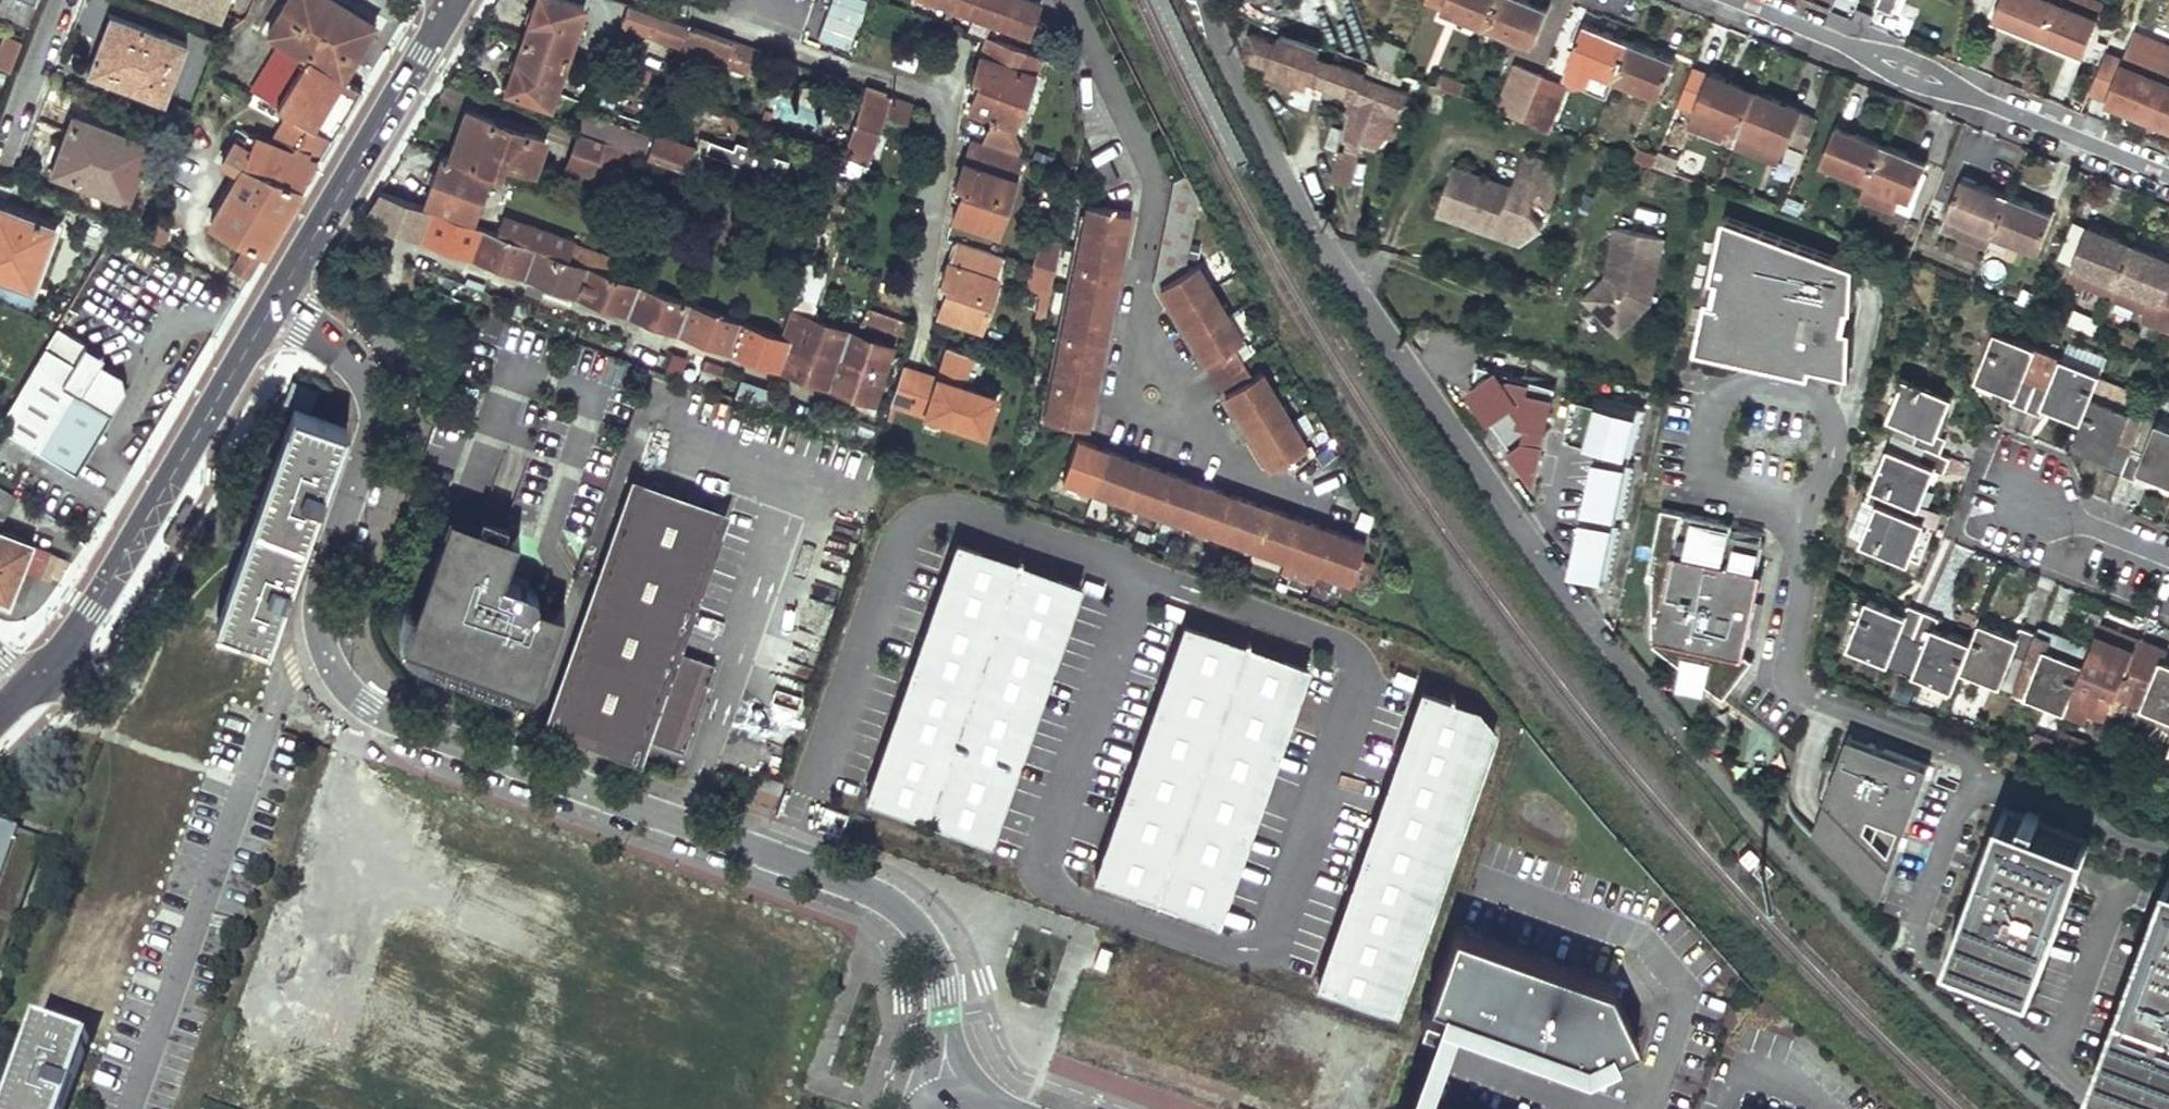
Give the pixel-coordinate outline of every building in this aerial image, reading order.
[(37,0),(0,0),(0,4),(17,11),(13,19),(28,25),(37,0)] [(224,13),(229,0),(193,0),(224,13)] [(345,0),(287,0),(269,30),(306,52),(302,59),(276,46),(253,87),(291,110),(276,136),(244,124),(226,155),(243,166),(214,217),(249,239),(233,264),(248,275),(282,217),(303,183),(322,150),(343,116),(362,84),(342,71),(374,18),(345,0)] [(568,54),(586,5),(573,0),(537,0),(523,38),(568,54)] [(616,16),(689,39),(686,48),(735,64),(742,42),(622,0),(621,0),(616,16)] [(1033,34),(1044,2),(1038,0),(938,0),(1033,34)] [(1485,24),(1495,0),(1426,0),(1485,24)] [(1485,24),(1530,43),(1544,9),(1524,0),(1495,0),(1485,24)] [(1876,6),(1893,13),(1898,0),(1879,0),(1876,6)] [(1995,18),(2041,36),(2055,0),(2054,0),(2002,0),(1995,18)] [(2055,0),(2041,36),(2086,54),(2100,18),(2055,0)] [(2097,0),(2055,0),(2100,18),(2106,4),(2097,0)] [(13,19),(17,11),(0,4),(0,14),(13,19)] [(187,39),(112,12),(91,68),(164,99),(187,39)] [(1580,24),(1558,77),(1603,96),(1610,78),(1625,43),(1580,24)] [(1393,71),(1402,48),(1364,33),(1377,65),(1393,71)] [(1248,43),(1247,56),(1249,61),(1321,87),(1330,62),(1310,55),(1312,48),(1295,42),(1291,49),(1252,34),(1248,43)] [(0,49),(0,65),(10,68),(18,39),(4,35),(0,49)] [(980,83),(972,110),(1017,127),(1043,56),(987,35),(973,80),(980,83)] [(505,87),(551,104),(568,54),(523,38),(505,87)] [(1625,43),(1610,78),(1655,96),(1669,61),(1625,43)] [(2110,101),(2153,119),(2168,81),(2168,62),(2132,47),(2110,101)] [(1330,62),(1321,87),(1343,94),(1351,98),(1357,73),(1352,71),(1330,62)] [(1510,63),(1492,108),(1521,118),(1538,75),(1510,63)] [(1694,110),(1694,111),(1737,129),(1751,95),(1708,78),(1707,78),(1687,70),(1675,102),(1694,110)] [(1452,78),(1436,72),(1431,85),(1446,91),(1452,78)] [(1357,73),(1351,98),(1377,108),(1368,130),(1388,138),(1407,93),(1391,88),(1357,73)] [(1538,75),(1521,118),(1549,129),(1566,86),(1538,75)] [(1457,94),(1462,82),(1452,78),(1446,91),(1457,94)] [(845,150),(869,158),(888,110),(910,117),(915,98),(887,91),(889,85),(869,80),(845,150)] [(2153,119),(2168,126),(2168,81),(2153,119)] [(1751,95),(1737,129),(1781,148),(1782,144),(1801,152),(1813,122),(1751,95)] [(583,130),(639,149),(644,130),(589,111),(580,129),(583,130)] [(489,170),(495,173),(500,160),(533,170),(543,140),(467,112),(449,157),(489,170)] [(148,139),(77,113),(56,168),(109,186),(106,193),(124,200),(126,193),(148,139)] [(1665,124),(1649,165),(1669,172),(1685,132),(1665,124)] [(1332,127),(1326,148),(1336,152),(1342,131),(1332,127)] [(1831,127),(1816,163),(1863,182),(1878,147),(1831,127)] [(583,130),(571,164),(604,174),(608,163),(635,171),(642,151),(639,149),(583,130)] [(642,151),(650,153),(656,135),(644,130),(639,149),(642,151)] [(656,135),(650,153),(702,171),(704,161),(693,156),(696,145),(656,133),(656,135)] [(955,217),(1000,232),(1023,158),(973,142),(959,185),(965,187),(955,217)] [(1632,146),(1628,157),(1647,165),(1650,154),(1632,146)] [(1867,184),(1860,202),(1892,216),(1900,196),(1908,200),(1922,165),(1878,147),(1863,182),(1867,184)] [(1338,150),(1330,182),(1347,187),(1355,155),(1338,150)] [(1522,153),(1515,172),(1548,185),(1555,166),(1522,153)] [(428,200),(474,217),(489,170),(449,157),(443,154),(428,200)] [(1108,190),(1123,183),(1113,162),(1099,168),(1108,190)] [(1451,165),(1434,211),(1479,227),(1482,217),(1511,228),(1518,237),(1538,223),(1524,206),(1529,194),(1545,201),(1551,185),(1548,185),(1515,172),(1512,171),(1507,187),(1451,165)] [(1958,178),(1936,233),(1981,251),(1988,233),(2003,196),(1958,178)] [(1189,208),(1178,188),(1175,204),(1189,208)] [(367,218),(869,404),(889,349),(789,312),(779,338),(607,274),(501,234),(381,189),(367,218)] [(2003,196),(1988,233),(2031,252),(2047,215),(2003,196)] [(1189,208),(1175,204),(1172,219),(1197,224),(1198,222),(1189,208)] [(1047,423),(1092,429),(1135,216),(1092,205),(1047,423)] [(0,209),(0,277),(27,287),(51,225),(0,209)] [(1849,262),(1719,215),(1706,277),(1713,278),(1709,298),(1702,297),(1693,341),(1807,363),(1811,342),(1833,346),(1837,324),(1840,325),(1844,305),(1848,305),(1849,262)] [(1482,217),(1479,227),(1514,240),(1518,237),(1511,228),(1482,217)] [(501,234),(607,274),(612,257),(578,244),(579,241),(533,225),(531,227),(507,219),(501,234)] [(1197,224),(1172,219),(1169,234),(1194,239),(1197,224)] [(1611,227),(1608,243),(1622,246),(1625,230),(1611,227)] [(1658,237),(1625,230),(1622,246),(1608,243),(1601,279),(1606,280),(1605,286),(1585,304),(1612,333),(1644,303),(1658,237)] [(2083,231),(2068,266),(2077,269),(2114,285),(2128,249),(2083,231)] [(1194,239),(1169,234),(1166,249),(1191,255),(1194,239)] [(1040,235),(1032,266),(1056,274),(1057,275),(1064,242),(1040,235)] [(950,288),(941,316),(983,330),(1008,259),(957,243),(944,286),(950,288)] [(1191,255),(1166,249),(1162,269),(1187,274),(1191,255)] [(2107,301),(2156,321),(2162,307),(2158,306),(2166,289),(2168,280),(2168,267),(2128,249),(2114,285),(2107,301)] [(1032,266),(1027,290),(1051,297),(1056,274),(1032,266)] [(1187,276),(1187,274),(1162,269),(1158,289),(1163,290),(1187,276)] [(1209,367),(1245,345),(1199,269),(1187,276),(1163,290),(1209,367)] [(2077,269),(2069,286),(2107,301),(2114,285),(2077,269)] [(1601,279),(1580,298),(1585,304),(1605,286),(1606,280),(1601,279)] [(2156,321),(2168,327),(2168,290),(2166,289),(2158,306),(2162,307),(2156,321)] [(1847,326),(1840,325),(1837,324),(1833,346),(1811,342),(1807,363),(1845,372),(1847,326)] [(78,468),(129,385),(124,371),(102,358),(106,352),(58,325),(20,384),(0,420),(0,423),(78,468)] [(1990,334),(1972,379),(2010,395),(2006,404),(2030,415),(2052,358),(1990,334)] [(1805,371),(1807,363),(1693,341),(1691,349),(1805,371)] [(2063,344),(2057,361),(2095,376),(2102,360),(2063,344)] [(965,386),(976,354),(948,345),(937,376),(904,366),(892,406),(986,436),(999,398),(965,386)] [(665,370),(683,374),(687,355),(669,351),(665,370)] [(2052,358),(2030,415),(2035,417),(2038,407),(2075,422),(2067,443),(2079,448),(2097,403),(2086,398),(2095,376),(2057,361),(2052,358)] [(1533,485),(1564,392),(1487,367),(1478,396),(1533,485)] [(1273,473),(1309,452),(1263,375),(1227,396),(1273,473)] [(1902,379),(1886,418),(1916,431),(1911,442),(1938,453),(1943,440),(1933,436),(1948,398),(1902,379)] [(1649,415),(1602,401),(1589,446),(1636,460),(1649,415)] [(352,423),(295,403),(216,621),(272,642),(352,423)] [(2097,403),(2079,448),(2105,458),(2101,468),(2127,477),(2131,468),(2149,423),(2097,403)] [(2131,468),(2168,484),(2168,431),(2149,423),(2131,468)] [(1894,436),(1874,488),(1898,498),(1918,505),(1933,468),(1944,473),(1950,458),(1938,453),(1911,442),(1894,436)] [(1080,444),(1066,485),(1353,586),(1367,545),(1080,444)] [(1636,471),(1599,464),(1589,513),(1625,521),(1636,471)] [(638,480),(633,494),(717,524),(722,509),(638,480)] [(0,488),(0,519),(15,496),(0,488)] [(1880,507),(1867,541),(1912,560),(1927,524),(1893,511),(1898,498),(1874,488),(1868,502),(1880,507)] [(633,494),(556,709),(640,739),(640,738),(683,753),(715,664),(672,649),(717,524),(633,494)] [(402,642),(534,689),(563,608),(538,599),(538,597),(538,593),(536,591),(535,588),(532,587),(527,585),(503,576),(506,568),(518,534),(449,510),(402,642)] [(1733,525),(1664,511),(1649,580),(1656,581),(1655,638),(1658,638),(1657,647),(1684,668),(1686,659),(1711,665),(1707,686),(1725,700),(1755,663),(1747,656),(1755,615),(1750,614),(1753,603),(1757,604),(1763,574),(1757,573),(1763,544),(1731,538),(1733,525)] [(1626,527),(1590,520),(1578,574),(1615,582),(1626,527)] [(0,527),(0,592),(12,588),(20,563),(29,539),(0,527)] [(922,638),(867,795),(993,839),(1085,581),(959,536),(922,638)] [(503,576),(527,585),(530,576),(506,568),(503,576)] [(1875,600),(1856,646),(1915,671),(1937,614),(1917,606),(1914,615),(1875,600)] [(1937,614),(1915,671),(1958,688),(1966,668),(1976,672),(1995,626),(1986,622),(1978,642),(1940,627),(1945,617),(1937,614)] [(1150,723),(1094,879),(1220,924),(1312,665),(1186,621),(1150,723)] [(2050,636),(2027,693),(2077,714),(2113,626),(2102,622),(2086,661),(2050,647),(2054,638),(2050,636)] [(1995,626),(1976,672),(2027,693),(2050,636),(2025,626),(2021,636),(1995,626)] [(2113,626),(2077,714),(2087,718),(2091,708),(2106,714),(2115,693),(2143,704),(2166,648),(2113,626)] [(2143,704),(2168,715),(2168,661),(2166,659),(2168,652),(2168,650),(2166,648),(2143,704)] [(1426,688),(1321,982),(1402,1010),(1499,729),(1482,704),(1426,688)] [(640,739),(556,709),(548,730),(633,760),(640,739)] [(2054,743),(2078,758),(2088,743),(2064,727),(2054,743)] [(1901,841),(1931,763),(1870,741),(1850,733),(1840,760),(1812,834),(1879,901),(1901,841)] [(782,781),(762,774),(758,786),(778,793),(782,781)] [(1985,866),(1953,952),(2035,982),(2089,839),(2039,819),(2041,813),(2029,809),(2026,815),(2007,807),(1985,866)] [(0,935),(18,885),(15,884),(34,832),(11,824),(12,821),(3,818),(4,816),(4,815),(4,814),(4,813),(3,813),(2,812),(1,811),(0,811),(0,935)] [(2096,1078),(2168,1105),(2168,884),(2096,1078)] [(1637,1037),(1609,980),(1452,924),(1427,995),(1584,1051),(1604,1041),(1608,1051),(1637,1037)] [(1427,995),(1424,1004),(1586,1061),(1608,1051),(1604,1041),(1584,1051),(1427,995)] [(1437,1029),(1440,1022),(1448,1025),(1451,1018),(1422,1008),(1417,1023),(1437,1029)] [(85,1036),(29,1016),(0,1096),(0,1108),(59,1108),(85,1036)] [(1419,1101),(1421,1101),(1448,1025),(1440,1022),(1437,1029),(1412,1100),(1419,1102),(1419,1101)] [(1419,1102),(1412,1100),(1408,1108),(1416,1108),(1419,1102)] [(1416,1108),(1442,1108),(1421,1101),(1419,1101),(1419,1102),(1416,1108)]
